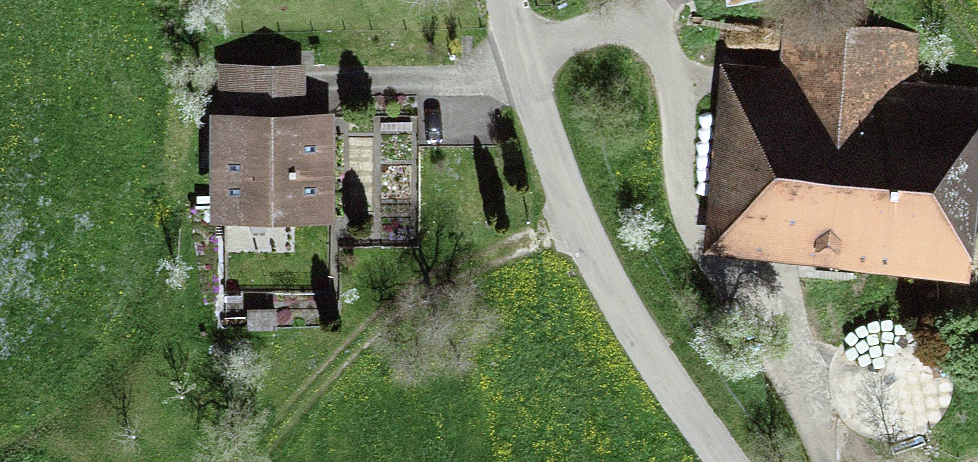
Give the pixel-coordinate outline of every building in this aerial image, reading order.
[(885,40),(806,32),(799,103),(718,95),(705,217),(937,240),(949,118),(878,111),(885,40)] [(227,66),(228,210),(324,209),(323,123),(305,123),(304,65),(227,66)]
